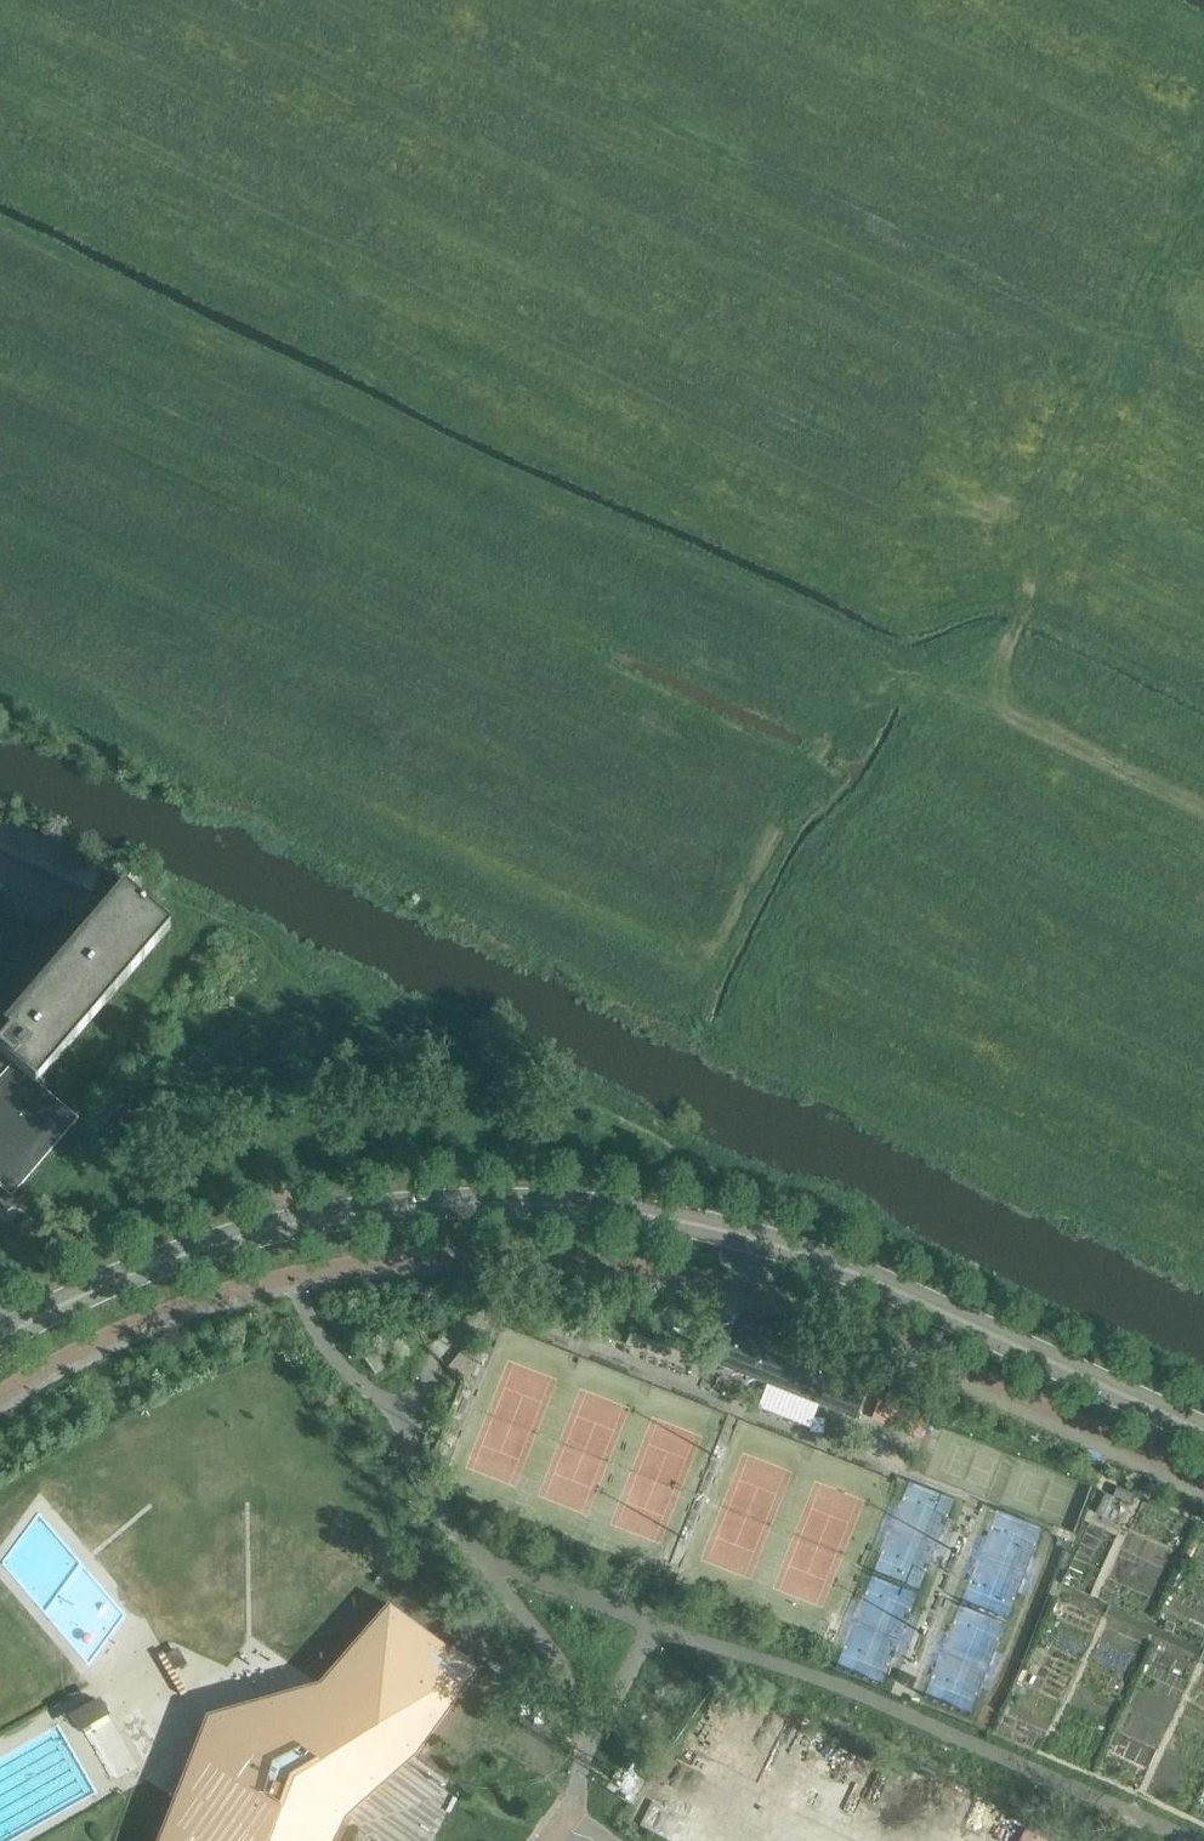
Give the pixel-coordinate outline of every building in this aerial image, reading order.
[(3,851),(15,825),(2,819),(0,823),(0,850),(3,851)] [(41,869),(54,875),(66,849),(53,843),(41,869)] [(54,875),(67,881),(79,855),(66,849),(54,875)] [(67,881),(80,887),(92,860),(79,855),(67,881)] [(92,860),(80,887),(92,893),(105,866),(92,860)] [(13,1064),(36,1085),(37,1083),(171,928),(132,894),(0,1047),(0,1054),(13,1064)] [(13,1064),(0,1054),(0,1079),(13,1064)] [(0,1079),(0,1187),(7,1193),(0,1200),(0,1203),(9,1211),(26,1190),(21,1186),(79,1119),(37,1083),(36,1085),(13,1064),(0,1079)] [(721,1363),(726,1370),(856,1420),(872,1380),(732,1325),(720,1355),(721,1363)] [(365,1360),(375,1375),(387,1366),(377,1352),(365,1360)] [(345,1817),(368,1772),(369,1772),(370,1772),(371,1772),(372,1772),(373,1772),(374,1771),(375,1771),(376,1770),(377,1770),(378,1769),(378,1768),(379,1768),(379,1767),(379,1765),(380,1764),(380,1763),(380,1762),(380,1761),(379,1760),(379,1759),(378,1758),(378,1757),(377,1757),(377,1756),(376,1756),(386,1736),(414,1756),(478,1669),(389,1605),(321,1684),(208,1717),(208,1719),(226,1733),(176,1802),(175,1801),(159,1840),(333,1840),(345,1817)] [(903,1673),(900,1682),(913,1688),(916,1678),(903,1673)]
